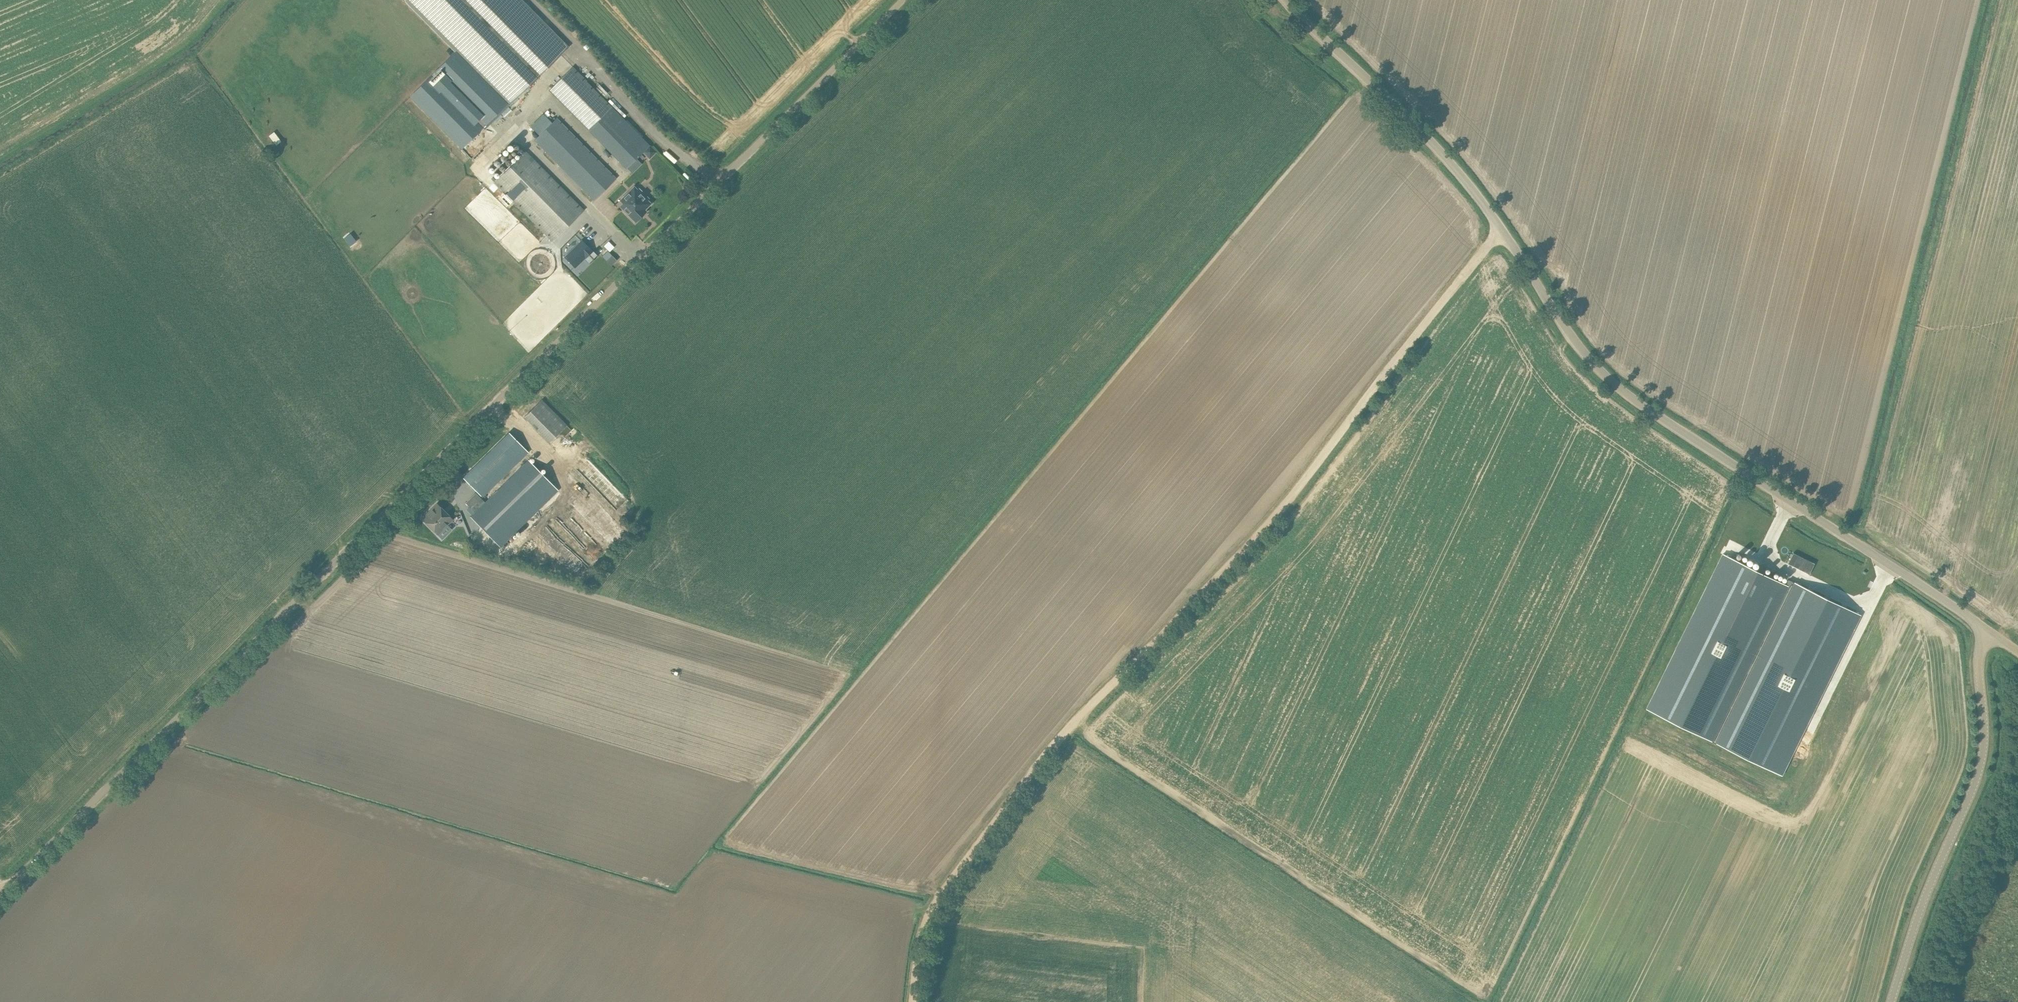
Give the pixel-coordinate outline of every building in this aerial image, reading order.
[(462,149),(566,44),(522,0),(407,0),(406,1),(456,51),(410,97),(462,149)] [(549,89),(627,168),(649,145),(572,67),(549,89)] [(535,140),(594,200),(616,178),(557,118),(535,140)] [(495,182),(553,241),(583,211),(525,152),(495,182)] [(651,203),(634,186),(620,200),(624,203),(620,206),(635,222),(646,211),(644,209),(651,203)] [(582,240),(564,257),(575,267),(585,257),(590,262),(597,256),(582,240)] [(612,255),(606,261),(611,266),(617,260),(612,255)] [(463,273),(469,269),(462,259),(457,263),(463,273)] [(566,425),(542,400),(525,417),(549,442),(566,425)] [(527,452),(508,433),(463,477),(482,497),(527,452)] [(528,460),(475,512),(471,516),(500,546),(558,490),(528,460)] [(453,519),(444,510),(437,503),(431,509),(432,510),(429,513),(428,512),(422,519),(429,526),(437,534),(453,519)] [(1793,552),(1788,563),(1810,574),(1815,563),(1793,552)] [(1680,642),(1647,709),(1782,775),(1861,615),(1788,579),(1786,585),(1723,554),(1716,567),(1680,642)]
